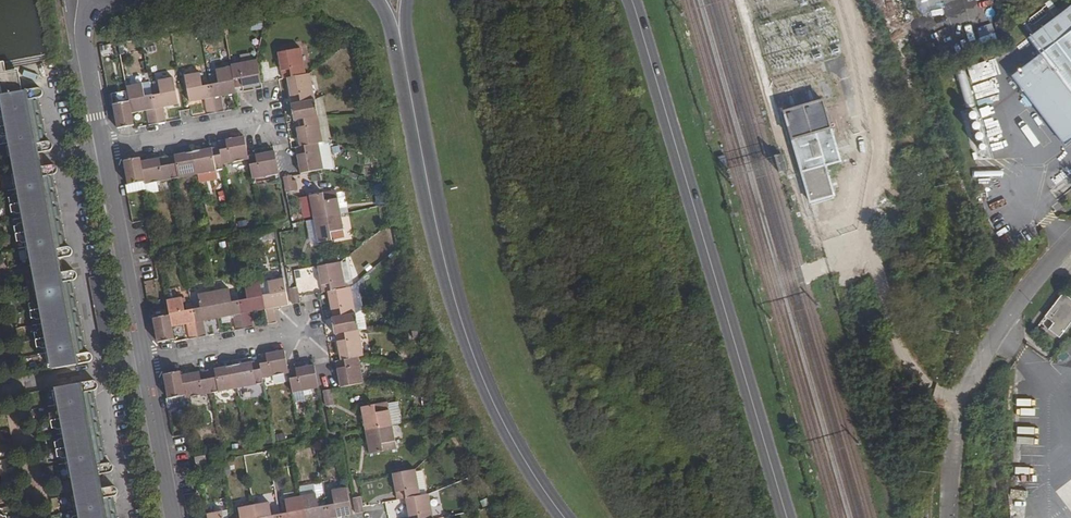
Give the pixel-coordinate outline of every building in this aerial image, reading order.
[(1032,42),(1044,58),(1015,80),(1025,94),(1052,74),(1070,99),(1070,12),(1032,42)] [(284,60),(279,61),(283,78),(287,78),(291,77),(305,74),(300,48),(283,51),(284,60)] [(231,67),(235,87),(253,84),(252,79),(260,78),(257,60),(231,65),(231,67)] [(2,95),(18,92),(17,88),(22,88),(19,68),(5,71),(4,61),(0,61),(0,83),(2,95)] [(218,83),(210,84),(215,113),(223,112),(220,96),(236,93),(235,87),(231,67),(215,70),(218,83)] [(208,114),(215,113),(210,84),(202,86),(200,72),(184,75),(189,102),(205,99),(208,114)] [(293,85),(288,86),(292,104),(314,100),(309,73),(305,74),(291,77),(293,85)] [(1025,94),(1068,150),(1070,147),(1070,99),(1052,74),(1025,94)] [(160,94),(152,95),(157,124),(165,122),(162,107),(178,104),(173,78),(157,80),(160,94)] [(152,95),(150,82),(142,83),(144,97),(152,95)] [(150,125),(157,124),(152,95),(144,97),(142,83),(126,87),(129,101),(131,113),(147,110),(150,125)] [(23,91),(22,88),(17,88),(18,92),(20,104),(19,104),(18,106),(17,107),(17,108),(17,109),(17,110),(18,111),(19,112),(20,112),(22,112),(23,119),(22,120),(21,120),(20,122),(20,123),(20,125),(21,126),(22,127),(23,127),(24,127),(26,133),(25,134),(23,135),(23,136),(22,137),(23,139),(23,140),(24,141),(26,141),(27,141),(30,157),(29,158),(30,165),(32,165),(32,168),(40,167),(37,153),(50,151),(50,150),(51,150),(52,149),(53,147),(53,146),(53,144),(52,143),(51,142),(50,141),(48,141),(43,142),(35,99),(40,98),(41,96),(43,95),(43,93),(43,92),(42,90),(41,89),(38,88),(23,91)] [(11,156),(16,155),(19,171),(32,168),(32,165),(30,165),(29,158),(30,157),(27,141),(26,141),(24,141),(23,140),(23,139),(22,137),(23,136),(23,135),(25,134),(26,133),(24,127),(23,127),(22,127),(21,126),(20,125),(20,123),(20,122),(21,120),(22,120),(23,119),(22,112),(20,112),(19,112),(18,111),(17,110),(17,109),(17,108),(17,107),(18,106),(19,104),(20,104),(18,92),(2,95),(2,96),(0,97),(0,147),(7,146),(9,156),(11,156)] [(326,115),(322,96),(314,100),(317,116),(326,115)] [(292,104),(290,104),(293,120),(295,120),(317,116),(314,100),(292,104)] [(823,100),(784,112),(810,202),(835,196),(825,166),(841,161),(823,100)] [(131,113),(129,101),(113,104),(117,129),(134,125),(131,113)] [(1017,152),(1013,127),(1004,128),(1000,104),(981,108),(991,157),(1017,152)] [(331,143),(326,115),(317,116),(322,142),(331,143)] [(317,116),(295,120),(298,138),(303,137),(304,146),(318,143),(322,142),(317,116)] [(237,143),(236,138),(218,141),(219,147),(222,164),(248,159),(248,156),(245,141),(237,143)] [(300,146),(296,147),(299,165),(304,164),(305,173),(323,169),(318,143),(304,146),(300,146)] [(974,147),(978,160),(992,156),(988,143),(974,147)] [(222,164),(219,147),(201,150),(202,155),(194,156),(197,174),(223,170),(222,164)] [(337,148),(337,161),(359,162),(360,149),(337,148)] [(185,158),(185,153),(167,157),(171,179),(197,174),(194,156),(185,158)] [(267,157),(266,153),(248,156),(248,159),(252,179),(278,174),(275,156),(267,157)] [(781,154),(774,156),(779,173),(786,171),(781,154)] [(140,161),(140,157),(123,161),(128,185),(144,182),(141,166),(140,161)] [(171,179),(167,157),(149,160),(150,164),(141,166),(144,182),(144,184),(171,179)] [(36,261),(36,262),(50,260),(50,264),(49,265),(50,270),(51,270),(52,274),(39,277),(39,279),(32,280),(36,300),(33,300),(32,302),(29,303),(32,319),(35,319),(37,320),(39,320),(41,328),(39,329),(37,331),(34,332),(37,347),(40,347),(42,349),(45,348),(48,368),(56,367),(56,368),(71,365),(75,365),(88,362),(89,362),(90,362),(92,360),(93,358),(92,356),(92,354),(91,353),(89,353),(87,353),(84,353),(70,281),(74,280),(75,279),(76,278),(77,277),(77,276),(77,275),(77,274),(77,273),(76,272),(75,271),(74,271),(72,270),(60,273),(57,259),(70,257),(71,255),(72,254),(73,252),(72,250),(71,248),(70,247),(69,247),(67,247),(64,247),(50,175),(54,175),(55,174),(56,174),(56,173),(57,173),(57,172),(57,171),(58,170),(57,168),(57,167),(56,167),(55,166),(54,165),(53,165),(40,167),(32,168),(19,171),(19,173),(12,174),(16,194),(13,194),(12,197),(9,197),(12,213),(15,213),(17,214),(19,214),(21,222),(19,223),(17,225),(14,226),(17,242),(20,241),(22,243),(25,242),(28,262),(36,261)] [(290,175),(283,177),(286,192),(293,191),(290,175)] [(145,190),(144,184),(144,182),(128,185),(129,193),(145,190)] [(156,182),(144,184),(145,190),(146,193),(158,191),(156,182)] [(323,193),(309,196),(314,219),(340,214),(337,198),(324,201),(323,193)] [(340,214),(314,219),(318,242),(332,240),(330,232),(343,229),(340,214)] [(345,237),(343,229),(330,232),(332,240),(345,237)] [(50,260),(36,262),(39,277),(52,274),(51,270),(50,270),(49,265),(50,264),(50,260)] [(325,273),(320,274),(324,292),(328,291),(332,291),(346,288),(341,262),(323,265),(325,273)] [(102,275),(89,278),(98,328),(111,325),(102,275)] [(270,294),(262,296),(265,309),(268,324),(275,323),(272,308),(288,305),(283,279),(268,281),(270,294)] [(247,299),(239,300),(244,329),(252,327),(249,312),(265,309),(262,296),(260,283),(244,286),(247,299)] [(297,287),(289,289),(292,304),(300,303),(297,287)] [(334,299),(329,300),(332,318),(355,313),(350,287),(346,288),(332,291),(334,299)] [(237,330),(244,329),(239,300),(231,302),(229,289),(213,291),(218,318),(234,315),(237,330)] [(200,307),(192,309),(198,338),(205,336),(202,321),(218,318),(213,291),(198,294),(200,307)] [(1063,293),(1045,317),(1054,323),(1049,329),(1059,338),(1070,323),(1070,299),(1063,293)] [(190,339),(198,338),(192,309),(184,310),(182,297),(166,300),(169,315),(171,327),(187,324),(190,339)] [(362,310),(355,313),(358,330),(366,330),(362,310)] [(336,334),(358,330),(355,313),(332,318),(331,318),(334,334),(336,334)] [(171,327),(169,315),(153,318),(157,342),(174,339),(171,327)] [(358,330),(336,334),(339,352),(344,351),(345,359),(359,357),(363,356),(358,330)] [(277,357),(276,352),(258,355),(259,361),(262,378),(288,373),(288,370),(285,355),(277,357)] [(345,359),(336,361),(340,379),(344,378),(346,386),(364,383),(359,357),(345,359)] [(262,378),(259,361),(241,364),(242,369),(234,370),(237,388),(263,383),(262,378)] [(225,372),(224,367),(207,370),(211,393),(237,388),(234,370),(225,372)] [(307,371),(306,367),(288,370),(288,373),(292,393),(318,388),(315,370),(307,371)] [(211,393),(207,370),(189,374),(190,378),(181,380),(184,395),(185,398),(211,393)] [(181,375),(180,371),(163,374),(168,398),(184,395),(181,380),(181,375)] [(77,479),(92,476),(96,475),(110,472),(111,472),(112,471),(113,470),(113,469),(113,468),(113,467),(113,466),(112,465),(112,464),(111,464),(110,463),(109,463),(104,464),(101,464),(100,457),(103,457),(92,398),(89,398),(88,392),(91,391),(95,390),(96,389),(97,389),(97,388),(98,387),(98,385),(98,384),(97,383),(96,382),(95,381),(94,381),(92,381),(79,383),(75,384),(59,387),(60,389),(53,390),(56,410),(54,410),(52,413),(49,413),(53,429),(55,429),(57,430),(60,430),(62,439),(59,439),(58,441),(55,442),(58,458),(60,457),(63,459),(65,458),(69,478),(76,476),(77,479)] [(331,389),(323,390),(326,406),(333,404),(331,389)] [(392,426),(389,410),(388,404),(387,402),(374,405),(361,407),(365,431),(392,426)] [(399,424),(395,403),(388,404),(389,410),(392,426),(399,424)] [(395,441),(392,426),(365,431),(369,454),(383,451),(396,449),(395,441)] [(195,457),(197,468),(208,465),(206,455),(195,457)] [(398,481),(394,482),(397,500),(406,498),(410,497),(420,496),(415,469),(397,473),(398,481)] [(92,476),(77,479),(79,493),(95,490),(98,489),(96,475),(92,476)] [(98,489),(95,490),(79,493),(80,495),(73,496),(76,516),(74,516),(72,517),(114,517),(112,504),(109,504),(108,497),(111,497),(114,496),(115,495),(116,495),(117,494),(118,492),(118,491),(117,490),(117,489),(117,488),(116,488),(115,487),(114,487),(112,487),(98,489)] [(326,505),(328,517),(336,517),(352,514),(347,488),(331,491),(334,504),(326,505)] [(326,505),(318,507),(316,494),(300,497),(304,517),(328,517),(326,505)] [(407,506),(409,517),(433,517),(428,494),(420,496),(410,497),(412,506),(407,506)] [(279,514),(280,517),(304,517),(300,497),(284,500),(287,513),(279,514)] [(360,497),(353,498),(356,514),(363,512),(360,497)] [(279,514),(271,515),(269,503),(253,506),(256,517),(280,517),(279,514)] [(253,506),(238,508),(240,517),(256,517),(253,506)]
